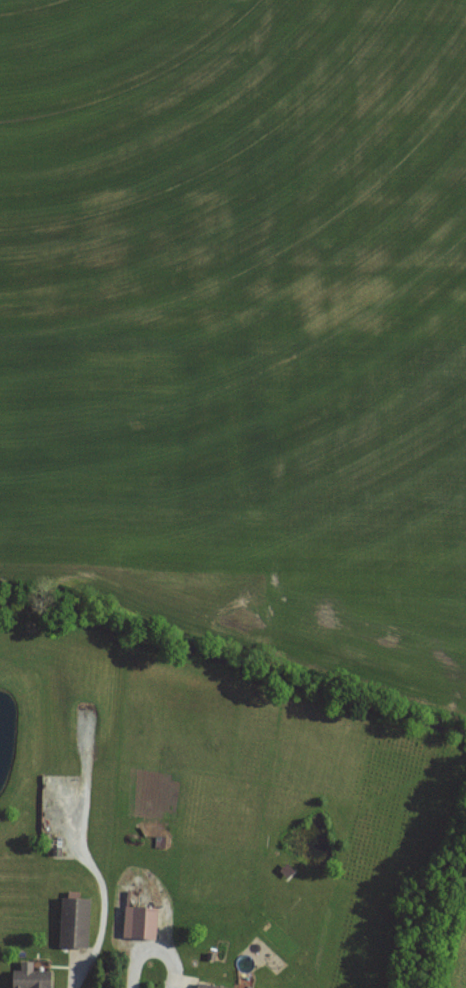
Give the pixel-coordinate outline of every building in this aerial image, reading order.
[(58,948),(87,949),(88,900),(60,899),(58,948)] [(156,909),(123,908),(122,940),(155,940),(156,909)] [(49,972),(11,972),(11,987),(49,987),(49,972)]
